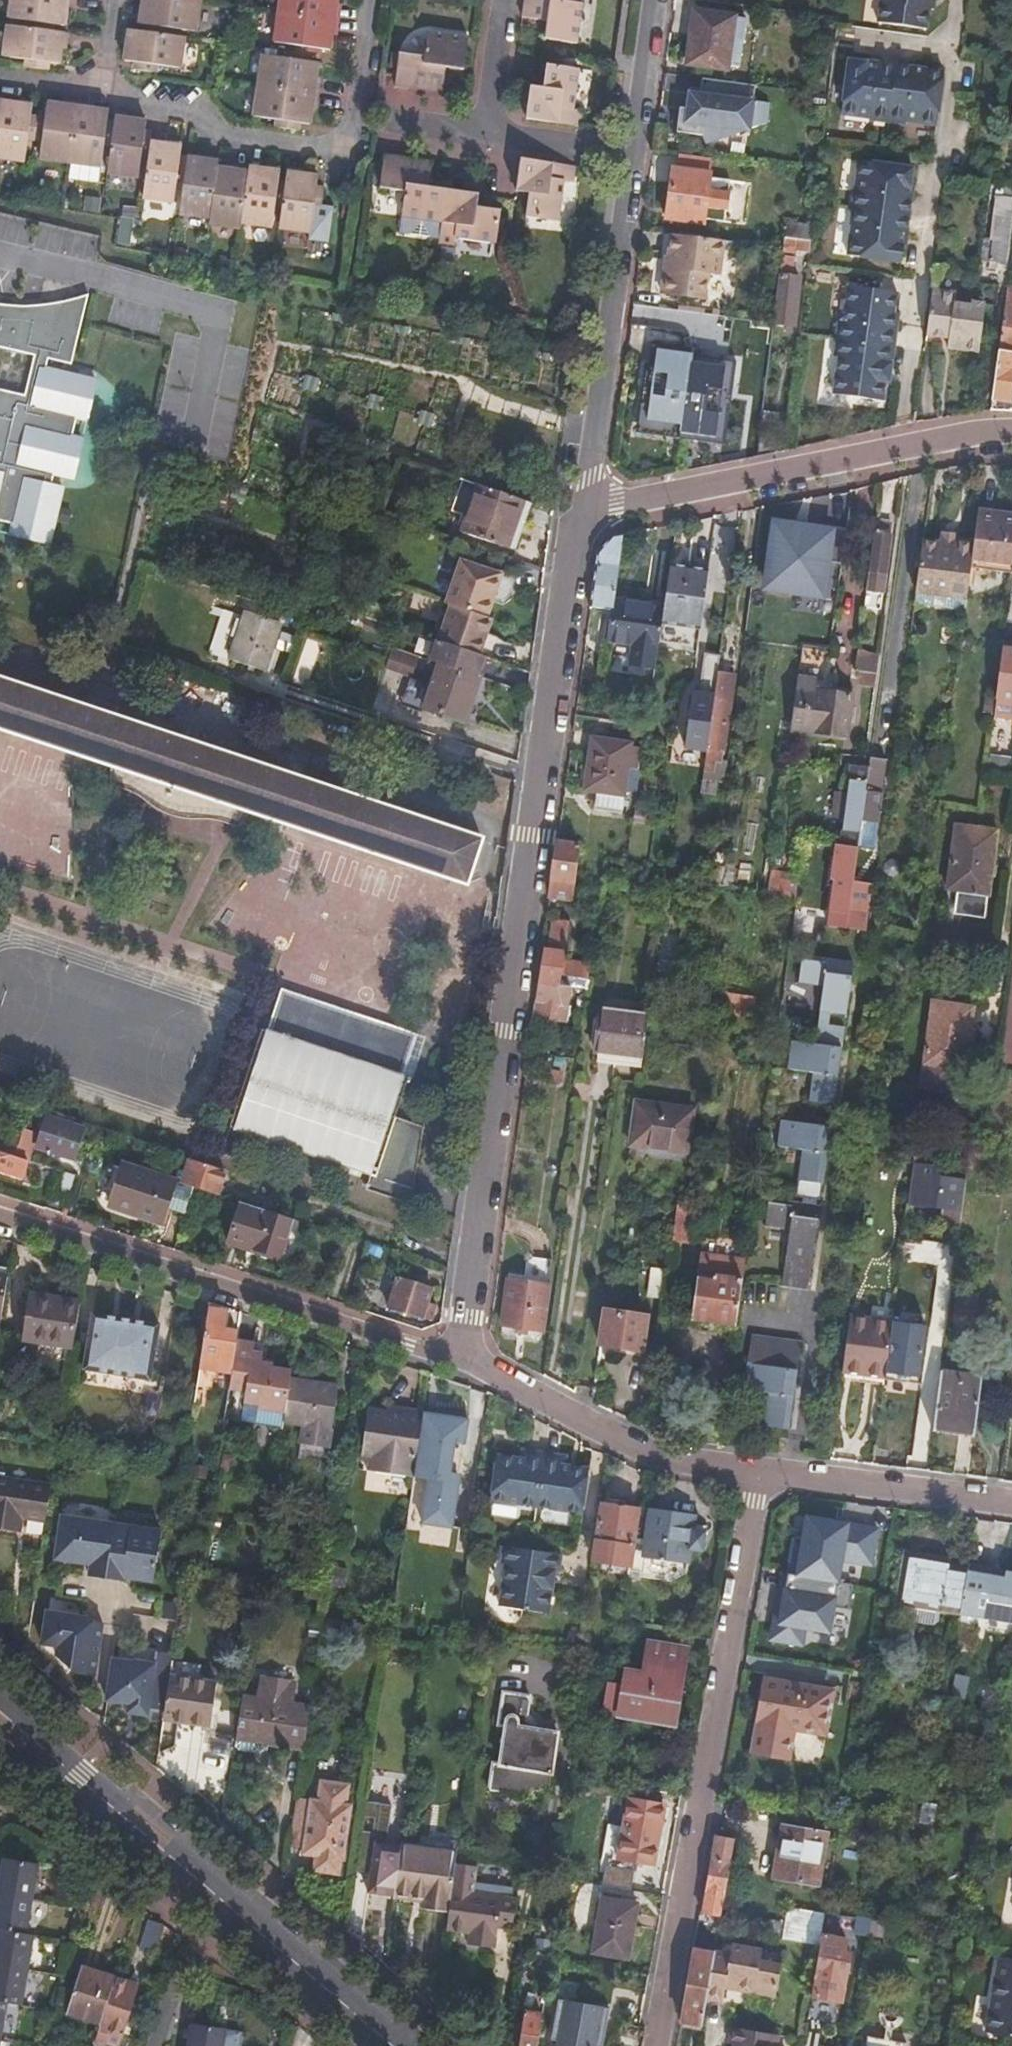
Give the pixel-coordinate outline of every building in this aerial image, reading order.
[(3,14),(28,18),(26,27),(50,30),(51,22),(60,23),(61,20),(63,10),(64,0),(5,0),(3,14)] [(193,0),(137,0),(136,5),(135,10),(133,22),(144,24),(144,26),(144,29),(167,33),(167,28),(189,30),(189,29),(192,9),(193,2),(193,0)] [(272,11),(331,18),(332,8),(334,0),(274,0),(272,11)] [(556,0),(522,0),(521,9),(520,16),(527,17),(545,20),(542,38),(576,43),(580,13),(581,3),(556,0)] [(877,23),(926,30),(930,0),(880,0),(877,23)] [(689,63),(728,68),(728,64),(739,66),(747,18),(696,10),(689,63)] [(328,33),(331,18),(272,11),(272,14),(268,35),(267,40),(293,44),(291,52),(308,54),(312,55),(314,48),(326,49),(327,39),(328,33)] [(50,30),(26,27),(1,23),(0,30),(0,53),(20,56),(18,65),(42,68),(43,59),(54,60),(56,52),(59,32),(50,30)] [(180,35),(167,33),(144,29),(124,26),(119,51),(117,59),(128,61),(126,68),(150,70),(150,64),(173,67),(180,35)] [(460,69),(464,48),(465,37),(426,31),(424,45),(422,56),(396,53),(392,84),(439,92),(443,67),(460,69)] [(307,61),(308,54),(291,52),(284,51),(283,57),(263,54),(258,85),(313,92),(314,83),(317,61),(307,61)] [(936,126),(944,72),(926,70),(925,74),(912,72),(912,69),(878,64),(877,67),(865,66),(866,64),(848,62),(840,116),(871,120),(871,122),(905,126),(906,123),(936,126)] [(524,118),(580,126),(582,109),(572,108),(577,70),(545,65),(541,88),(528,87),(524,118)] [(755,85),(703,78),(701,93),(690,92),(687,115),(679,114),(677,131),(706,135),(707,140),(724,135),(725,136),(726,136),(726,132),(733,133),(766,123),(769,103),(753,101),(755,85)] [(312,99),(313,92),(258,85),(256,95),(253,114),(277,117),(276,125),(297,128),(298,119),(308,121),(309,114),(312,99)] [(34,116),(27,116),(28,106),(0,102),(0,161),(19,164),(22,138),(30,138),(31,135),(34,116)] [(64,164),(73,108),(55,105),(43,103),(41,113),(34,112),(34,116),(31,135),(39,136),(35,160),(64,164)] [(107,148),(111,121),(103,120),(104,112),(86,109),(73,108),(64,164),(96,168),(99,147),(107,148)] [(146,157),(148,141),(149,134),(137,131),(139,121),(126,119),(111,117),(111,121),(107,148),(102,176),(123,179),(132,180),(133,178),(136,155),(146,157)] [(160,142),(148,141),(146,157),(143,180),(140,196),(169,200),(172,183),(173,177),(181,179),(184,157),(175,155),(178,144),(175,144),(160,142)] [(710,158),(680,153),(678,167),(674,167),(667,217),(706,223),(707,219),(726,222),(728,209),(731,209),(734,193),(731,193),(732,180),(712,177),(714,158),(711,158),(710,158)] [(437,218),(441,189),(423,187),(425,169),(426,161),(378,155),(377,164),(375,187),(399,191),(396,212),(396,216),(437,221),(437,218)] [(197,158),(184,157),(181,179),(180,185),(176,212),(208,216),(212,189),(215,165),(216,161),(197,158)] [(573,181),(574,165),(519,160),(516,178),(514,191),(528,193),(525,217),(556,221),(562,182),(563,180),(573,181)] [(910,168),(856,161),(847,225),(849,225),(845,255),(900,262),(902,244),(901,244),(902,232),(905,232),(909,198),(907,198),(910,168)] [(228,168),(215,165),(212,189),(208,216),(207,223),(237,227),(238,221),(242,193),(245,170),(228,168)] [(246,165),(245,170),(242,193),(238,221),(268,225),(271,204),(278,205),(279,197),(282,180),(275,179),(276,170),(259,167),(246,165)] [(283,170),(282,180),(279,197),(278,205),(276,226),(307,230),(310,209),(318,210),(319,202),(321,187),(312,186),(314,175),(297,172),(283,170)] [(997,186),(994,209),(998,209),(992,262),(1008,264),(1011,242),(1009,242),(1011,212),(1011,188),(997,186)] [(477,194),(441,189),(437,218),(437,221),(434,244),(450,247),(451,237),(495,243),(497,225),(499,210),(475,207),(477,194)] [(809,241),(811,225),(786,222),(785,237),(809,241)] [(723,241),(672,234),(669,261),(672,262),(670,278),(664,277),(661,295),(703,301),(707,275),(718,277),(723,241)] [(783,249),(774,324),(773,331),(791,333),(798,277),(789,276),(793,251),(808,253),(809,241),(785,237),(783,249)] [(896,292),(847,285),(842,322),(838,321),(833,356),(837,357),(832,394),(881,401),(886,364),(890,364),(895,329),(891,328),(896,292)] [(957,290),(932,287),(926,333),(948,336),(947,347),(978,351),(984,302),(973,300),(971,306),(954,303),(957,290)] [(1008,289),(998,351),(1011,353),(1011,289),(1008,289)] [(0,535),(20,539),(18,549),(58,557),(69,502),(57,500),(60,488),(78,492),(86,452),(76,450),(80,432),(89,433),(94,412),(97,394),(90,392),(46,383),(48,374),(73,379),(81,339),(87,309),(83,310),(79,311),(75,313),(71,314),(67,315),(63,316),(59,317),(55,318),(51,319),(47,319),(42,320),(37,321),(32,321),(26,322),(21,322),(16,322),(10,322),(5,322),(0,321),(0,368),(36,375),(27,415),(0,409),(0,537),(0,535)] [(693,443),(695,433),(703,434),(702,439),(722,442),(724,430),(718,429),(720,421),(724,421),(726,412),(720,411),(722,405),(726,406),(729,396),(722,394),(724,386),(733,387),(737,363),(700,356),(698,365),(687,363),(689,352),(652,345),(649,368),(655,368),(654,373),(644,372),(643,382),(648,382),(646,388),(643,388),(640,401),(645,402),(643,412),(639,412),(636,426),(657,429),(659,424),(667,425),(665,438),(693,443)] [(998,351),(991,397),(1011,400),(1011,353),(998,351)] [(460,531),(509,548),(524,500),(477,484),(460,531)] [(515,550),(531,503),(524,500),(509,548),(515,550)] [(968,566),(1011,571),(1011,519),(975,515),(972,537),(968,566)] [(824,530),(774,522),(765,586),(822,594),(827,560),(841,562),(847,526),(825,523),(824,530)] [(615,598),(624,533),(614,535),(597,551),(593,580),(590,606),(613,609),(615,598)] [(891,536),(873,534),(861,622),(877,625),(891,536)] [(950,540),(944,591),(965,594),(968,566),(972,537),(955,535),(954,541),(950,540)] [(918,587),(944,591),(950,540),(925,536),(918,587)] [(453,606),(441,642),(481,656),(487,640),(485,640),(493,620),(488,618),(498,590),(500,591),(506,575),(464,561),(449,604),(453,606)] [(699,634),(708,571),(670,566),(664,605),(661,628),(699,634)] [(203,610),(226,617),(230,604),(208,596),(203,610)] [(658,646),(661,628),(664,605),(615,598),(613,609),(609,640),(633,643),(630,663),(652,666),(655,646),(658,646)] [(230,659),(266,672),(283,623),(248,611),(230,659)] [(486,680),(494,661),(481,656),(441,642),(433,640),(426,659),(434,662),(473,676),(486,680)] [(993,714),(1011,717),(1011,648),(1002,646),(993,714)] [(856,657),(854,671),(876,674),(878,660),(856,657)] [(458,717),(473,676),(434,662),(418,703),(458,717)] [(733,675),(717,672),(714,696),(707,740),(706,748),(722,751),(724,734),(717,733),(720,715),(727,716),(733,675)] [(465,884),(480,841),(0,680),(0,729),(465,884)] [(866,682),(853,765),(869,767),(870,760),(881,684),(866,682)] [(796,687),(790,727),(844,734),(850,695),(796,687)] [(707,740),(714,696),(691,693),(684,736),(707,740)] [(601,789),(626,793),(634,741),(593,734),(586,787),(601,789)] [(870,760),(869,767),(862,821),(880,824),(889,764),(870,760)] [(841,830),(839,844),(851,845),(858,846),(862,821),(869,767),(853,765),(851,778),(848,779),(843,816),(838,816),(836,829),(841,830)] [(702,777),(700,793),(715,795),(717,780),(702,777)] [(624,809),(626,793),(601,789),(598,806),(624,809)] [(951,909),(985,914),(997,831),(955,825),(946,887),(955,889),(951,909)] [(559,842),(553,893),(574,896),(581,846),(559,842)] [(835,878),(828,926),(846,929),(858,846),(851,845),(849,852),(843,851),(838,879),(835,878)] [(770,868),(767,894),(794,898),(796,881),(778,879),(779,870),(770,868)] [(852,925),(864,926),(868,901),(855,899),(852,925)] [(550,948),(566,950),(570,925),(553,923),(550,948)] [(562,984),(563,975),(566,950),(550,948),(546,948),(536,1016),(557,1019),(562,987),(562,984)] [(816,1046),(841,1049),(844,1029),(827,1027),(829,1014),(846,1016),(854,964),(804,958),(801,985),(824,988),(816,1046)] [(562,987),(557,1019),(567,1020),(571,986),(562,984),(562,987)] [(414,1034),(280,987),(265,1029),(260,1028),(218,1151),(244,1161),(253,1136),(278,1142),(368,1173),(363,1188),(408,1203),(425,1126),(395,1116),(408,1078),(400,1075),(414,1034)] [(922,1070),(963,1076),(973,1008),(932,1002),(922,1070)] [(640,1059),(642,1044),(646,1019),(602,1013),(596,1052),(640,1059)] [(834,1106),(841,1049),(816,1046),(792,1043),(788,1070),(812,1073),(809,1103),(834,1106)] [(630,1147),(686,1155),(693,1109),(636,1101),(630,1147)] [(28,1160),(44,1112),(31,1108),(23,1134),(16,1157),(28,1160)] [(79,1150),(86,1128),(49,1116),(39,1147),(64,1156),(68,1147),(79,1150)] [(799,1183),(823,1185),(831,1130),(783,1124),(782,1133),(779,1149),(803,1153),(799,1183)] [(16,1157),(23,1134),(0,1127),(0,1151),(16,1157)] [(916,1147),(908,1204),(942,1209),(940,1228),(959,1231),(966,1182),(930,1177),(933,1149),(916,1147)] [(28,1160),(16,1157),(0,1151),(0,1172),(22,1179),(28,1160)] [(102,1174),(107,1159),(94,1155),(90,1169),(102,1174)] [(218,1195),(226,1171),(192,1160),(186,1177),(177,1175),(175,1181),(193,1187),(218,1195)] [(185,1214),(193,1187),(175,1181),(121,1164),(107,1205),(160,1222),(165,1208),(185,1214)] [(783,1288),(809,1291),(821,1208),(771,1199),(767,1226),(792,1230),(783,1288)] [(280,1256),(293,1219),(242,1203),(229,1243),(246,1248),(247,1245),(280,1256)] [(691,1208),(690,1208),(675,1206),(670,1243),(686,1245),(691,1208)] [(689,1319),(735,1326),(743,1263),(697,1256),(689,1319)] [(648,1298),(659,1299),(663,1273),(651,1272),(648,1298)] [(425,1303),(429,1289),(397,1279),(387,1309),(429,1323),(431,1316),(434,1307),(425,1303)] [(542,1331),(548,1287),(508,1281),(502,1325),(542,1331)] [(71,1346),(79,1300),(46,1295),(45,1299),(29,1297),(22,1338),(71,1346)] [(228,1312),(210,1309),(198,1386),(213,1388),(217,1361),(234,1364),(237,1342),(239,1330),(225,1328),(228,1312)] [(132,1319),(123,1317),(119,1316),(111,1315),(92,1312),(84,1361),(116,1366),(150,1371),(151,1364),(158,1323),(139,1320),(132,1319)] [(643,1318),(603,1312),(598,1346),(638,1352),(643,1318)] [(849,1319),(842,1375),(884,1381),(892,1324),(849,1319)] [(753,1336),(749,1364),(744,1393),(768,1396),(764,1429),(789,1431),(797,1370),(801,1343),(753,1336)] [(237,1342),(234,1364),(229,1392),(247,1396),(245,1405),(261,1408),(260,1413),(286,1418),(292,1378),(293,1373),(275,1370),(275,1366),(263,1364),(264,1356),(254,1354),(256,1345),(237,1342)] [(941,1374),(933,1434),(975,1439),(983,1379),(941,1374)] [(286,1418),(285,1421),(305,1423),(302,1441),(331,1445),(333,1427),(340,1385),(292,1378),(286,1418)] [(369,1470),(410,1475),(419,1411),(406,1410),(405,1412),(370,1407),(363,1461),(370,1462),(369,1470)] [(437,1414),(419,1411),(410,1475),(429,1478),(423,1522),(453,1526),(460,1472),(446,1470),(450,1441),(464,1443),(468,1411),(438,1407),(437,1414)] [(524,1461),(496,1457),(490,1500),(582,1515),(589,1472),(559,1467),(560,1457),(526,1451),(524,1461)] [(15,1533),(18,1518),(43,1521),(49,1487),(49,1485),(0,1478),(0,1530),(15,1533)] [(593,1563),(629,1568),(637,1511),(602,1505),(593,1563)] [(643,1553),(632,1551),(629,1573),(639,1575),(638,1579),(670,1584),(685,1576),(687,1565),(688,1565),(690,1552),(701,1553),(704,1533),(693,1532),(694,1519),(649,1512),(643,1553)] [(91,1564),(89,1575),(95,1576),(117,1579),(123,1580),(123,1577),(154,1582),(162,1532),(60,1514),(53,1557),(91,1564)] [(778,1598),(771,1640),(802,1645),(805,1629),(830,1633),(834,1607),(849,1610),(854,1585),(838,1583),(842,1561),(872,1566),(877,1536),(847,1531),(848,1525),(807,1518),(803,1542),(794,1540),(788,1574),(784,1599),(778,1598)] [(878,1530),(848,1525),(847,1531),(877,1536),(878,1530)] [(561,1556),(504,1546),(502,1564),(509,1565),(503,1608),(552,1616),(561,1556)] [(968,1574),(968,1571),(951,1568),(952,1562),(908,1553),(899,1602),(902,1602),(899,1614),(903,1618),(934,1624),(939,1621),(941,1610),(961,1613),(968,1574)] [(782,1573),(778,1598),(784,1599),(788,1574),(782,1573)] [(968,1574),(961,1613),(960,1614),(981,1618),(979,1631),(1011,1637),(1011,1575),(1007,1574),(1006,1581),(968,1574)] [(73,1671),(94,1674),(102,1621),(87,1619),(88,1616),(45,1609),(39,1641),(55,1644),(53,1653),(73,1671)] [(604,1708),(672,1722),(686,1651),(653,1644),(647,1676),(631,1673),(629,1683),(609,1680),(604,1708)] [(112,1656),(106,1698),(128,1702),(126,1710),(148,1714),(149,1707),(165,1710),(170,1675),(174,1653),(156,1650),(154,1662),(134,1659),(134,1660),(112,1656)] [(165,1710),(163,1718),(211,1726),(218,1683),(170,1675),(165,1710)] [(826,1704),(828,1689),(764,1677),(755,1723),(757,1723),(751,1754),(789,1761),(795,1730),(826,1736),(832,1705),(826,1704)] [(834,1690),(828,1689),(826,1704),(832,1705),(834,1690)] [(488,1792),(529,1799),(531,1790),(546,1792),(555,1731),(534,1728),(534,1726),(528,1716),(525,1718),(528,1698),(502,1694),(497,1722),(504,1723),(498,1764),(492,1763),(488,1792)] [(244,1695),(237,1738),(307,1749),(313,1706),(244,1695)] [(300,1798),(294,1847),(308,1850),(308,1855),(320,1856),(318,1871),(323,1871),(335,1783),(325,1782),(322,1801),(300,1798)] [(335,1783),(323,1871),(344,1874),(346,1858),(347,1858),(354,1805),(350,1805),(352,1786),(335,1783)] [(617,1856),(652,1862),(663,1803),(629,1796),(617,1856)] [(871,1831),(841,1825),(839,1840),(868,1846),(871,1831)] [(774,1879),(818,1888),(828,1834),(787,1827),(786,1837),(782,1837),(774,1879)] [(736,1840),(716,1836),(708,1835),(705,1850),(712,1852),(702,1911),(722,1915),(736,1840)] [(401,1842),(393,1893),(421,1897),(419,1906),(447,1910),(451,1881),(456,1851),(401,1842)] [(4,2002),(18,2004),(24,1969),(40,1972),(46,1938),(30,1935),(23,1933),(35,1863),(0,1857),(0,1858),(0,2025),(4,2002)] [(447,1910),(444,1932),(470,1935),(468,1947),(493,1951),(496,1929),(511,1930),(515,1900),(472,1895),(473,1884),(451,1881),(447,1910)] [(473,1884),(472,1895),(510,1899),(511,1890),(473,1884)] [(593,1950),(629,1956),(639,1900),(603,1893),(593,1950)] [(789,1910),(784,1940),(820,1947),(825,1923),(826,1916),(789,1910)] [(701,1920),(720,1924),(722,1915),(702,1911),(701,1920)] [(139,1949),(155,1955),(164,1925),(148,1921),(139,1949)] [(825,1923),(820,1947),(811,1999),(841,2004),(850,1952),(844,1951),(846,1943),(831,1940),(833,1924),(825,1923)] [(706,2001),(715,1951),(688,1946),(675,2022),(701,2026),(706,2001)] [(729,1954),(715,1951),(706,2001),(722,2005),(725,1990),(774,1999),(780,1969),(761,1965),(763,1953),(731,1947),(729,1954)] [(1000,1962),(988,2033),(1011,2038),(1011,1964),(1000,1962)] [(101,2022),(115,1978),(82,1967),(68,2012),(101,2022)] [(115,1978),(101,2022),(99,2030),(94,2045),(118,2045),(106,2042),(108,2033),(120,2037),(137,1980),(131,1978),(130,1983),(115,1978)] [(544,1995),(538,1994),(535,2012),(524,2010),(519,2045),(536,2045),(544,1995)] [(598,2045),(602,2045),(609,2006),(558,1997),(550,2038),(558,2039),(557,2045),(594,2045),(598,2045)] [(241,2035),(227,2032),(227,2031),(189,2023),(184,2045),(239,2045),(241,2035)] [(780,2038),(732,2029),(729,2042),(734,2043),(734,2045),(778,2045),(780,2038)]
